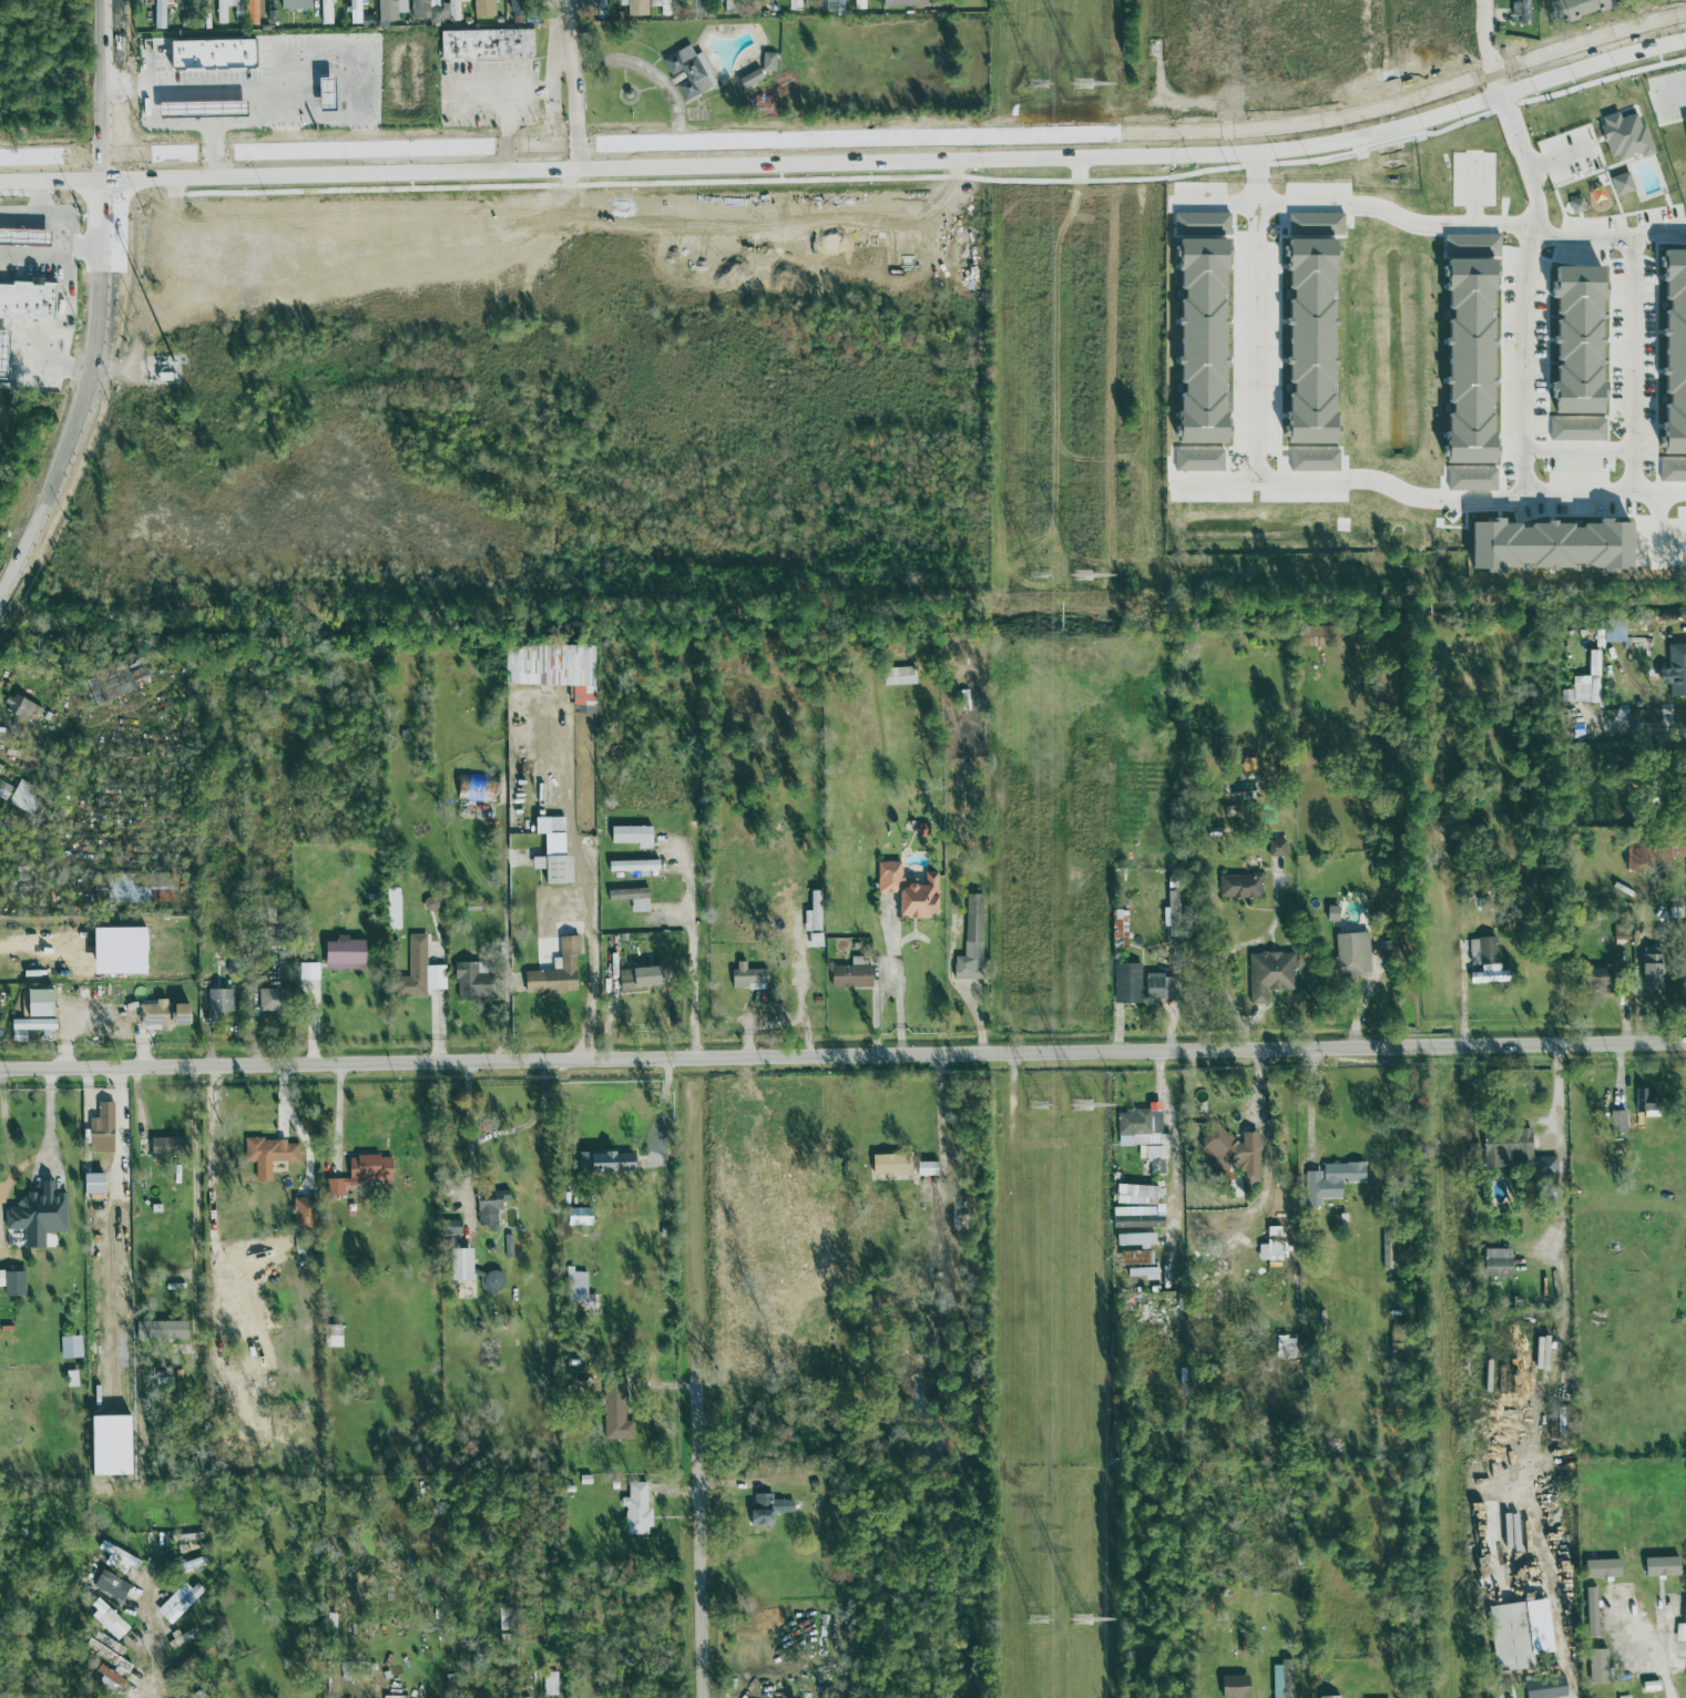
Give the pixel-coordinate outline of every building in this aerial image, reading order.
[(164,29),(164,0),(152,0),(153,29),(164,29)] [(216,24),(227,24),(227,7),(240,6),(240,0),(215,0),(216,24)] [(245,26),(258,26),(257,0),(244,0),(245,26)] [(308,0),(279,0),(279,9),(308,9),(308,0)] [(319,0),(320,25),(331,24),(330,0),(320,0),(319,0)] [(366,3),(365,0),(348,0),(349,24),(360,23),(360,4),(366,3)] [(395,0),(376,0),(377,21),(396,21),(395,0)] [(428,0),(409,0),(410,18),(428,18),(428,0)] [(447,5),(444,5),(444,20),(458,20),(458,13),(458,0),(447,0),(447,5)] [(493,16),(493,0),(472,0),(473,16),(493,16)] [(626,16),(646,16),(646,0),(625,0),(626,16)] [(684,17),(700,16),(700,0),(683,0),(684,17)] [(800,9),(800,0),(788,0),(789,9),(800,9)] [(843,0),(823,0),(823,11),(834,10),(835,15),(843,15),(843,0)] [(864,10),(864,0),(853,0),(852,10),(864,10)] [(1511,3),(1511,16),(1519,16),(1519,25),(1529,24),(1528,0),(1519,0),(1519,3),(1511,3)] [(1606,2),(1618,0),(1557,0),(1547,2),(1551,23),(1608,11),(1606,2)] [(532,30),(438,30),(438,62),(532,61),(532,30)] [(166,71),(165,41),(251,40),(251,69),(166,71)] [(660,59),(669,78),(670,78),(681,100),(714,84),(699,53),(692,56),(688,46),(660,59)] [(774,71),(774,53),(761,53),(761,71),(774,71)] [(762,79),(757,69),(736,80),(741,90),(762,79)] [(314,79),(315,111),(330,110),(329,78),(314,79)] [(155,117),(155,103),(243,102),(243,116),(155,117)] [(1609,161),(1639,153),(1641,158),(1653,155),(1644,125),(1638,127),(1635,115),(1618,119),(1617,114),(1597,119),(1609,161)] [(1633,191),(1627,173),(1609,178),(1615,196),(1633,191)] [(1287,235),(1343,235),(1343,214),(1287,214),(1287,235)] [(58,246),(0,244),(0,227),(58,229),(58,246)] [(1443,464),(1491,465),(1491,415),(1488,415),(1489,258),(1498,258),(1498,236),(1443,235),(1443,310),(1445,310),(1444,415),(1443,415),(1443,464)] [(1331,241),(1287,242),(1288,301),(1286,301),(1289,438),(1312,437),(1312,442),(1331,441),(1328,309),(1326,309),(1326,280),(1332,280),(1331,241)] [(1662,252),(1661,395),(1661,455),(1685,456),(1685,252),(1662,252)] [(1600,268),(1549,268),(1549,299),(1553,299),(1553,363),(1554,363),(1554,383),(1550,383),(1550,415),(1601,415),(1601,382),(1597,382),(1598,299),(1600,299),(1600,268)] [(62,319),(0,317),(0,283),(63,285),(62,319)] [(4,329),(18,329),(16,379),(2,378),(4,329)] [(1220,442),(1220,364),(1203,364),(1203,361),(1181,361),(1182,394),(1178,394),(1178,442),(1220,442)] [(1605,441),(1605,419),(1549,420),(1549,441),(1605,441)] [(1174,471),(1222,471),(1222,450),(1174,450),(1174,471)] [(1337,472),(1337,450),(1289,450),(1289,471),(1337,472)] [(1659,460),(1659,482),(1685,482),(1685,461),(1659,460)] [(1495,470),(1447,469),(1447,490),(1495,491),(1495,470)] [(1628,573),(1627,524),(1610,524),(1610,520),(1596,520),(1597,527),(1569,527),(1569,525),(1517,526),(1517,525),(1501,525),(1501,521),(1468,522),(1469,571),(1567,569),(1567,566),(1581,565),(1581,570),(1596,570),(1596,574),(1628,573)] [(1327,626),(1297,627),(1298,648),(1327,647),(1327,626)] [(1685,695),(1685,644),(1666,645),(1668,696),(1685,695)] [(503,645),(503,685),(571,685),(571,704),(593,704),(593,645),(503,645)] [(1561,702),(1598,702),(1597,650),(1587,650),(1587,676),(1571,676),(1572,689),(1561,690),(1561,702)] [(92,707),(143,685),(137,672),(128,676),(122,661),(91,674),(92,676),(81,681),(92,707)] [(914,667),(882,668),(882,686),(914,685),(914,667)] [(37,717),(41,708),(9,693),(4,703),(7,704),(4,711),(25,721),(29,713),(37,717)] [(1242,772),(1256,770),(1254,757),(1240,759),(1242,772)] [(455,799),(493,801),(494,778),(456,776),(455,799)] [(40,789),(18,779),(7,804),(28,814),(40,789)] [(0,785),(0,797),(5,799),(9,788),(0,785)] [(562,816),(532,817),(532,834),(541,834),(542,857),(529,857),(530,869),(542,869),(542,883),(569,883),(568,856),(563,856),(562,816)] [(609,843),(636,843),(636,849),(649,849),(649,826),(609,826),(609,843)] [(1668,869),(1667,857),(1681,857),(1681,837),(1624,839),(1624,870),(1668,869)] [(1283,839),(1267,840),(1268,856),(1283,856),(1283,839)] [(657,859),(606,861),(606,872),(657,871),(657,859)] [(936,872),(923,872),(923,880),(900,880),(900,862),(876,862),(876,893),(896,893),(896,917),(935,917),(936,872)] [(173,902),(172,873),(105,875),(105,904),(173,902)] [(1218,875),(1218,898),(1260,897),(1260,875),(1218,875)] [(385,888),(385,929),(398,929),(398,888),(385,888)] [(630,912),(647,912),(647,888),(606,889),(606,901),(629,900),(630,912)] [(819,891),(809,891),(809,931),(820,931),(819,891)] [(964,956),(952,956),(952,979),(980,980),(981,894),(964,894),(964,956)] [(1336,921),(1337,906),(1325,906),(1325,921),(1336,921)] [(1126,910),(1109,910),(1110,947),(1126,947),(1126,910)] [(1628,925),(1612,925),(1613,940),(1629,940),(1628,925)] [(1369,975),(1367,932),(1332,934),(1334,977),(1369,975)] [(408,977),(392,977),(392,997),(424,997),(424,990),(445,989),(444,965),(425,966),(424,934),(408,935),(408,977)] [(362,940),(345,940),(345,935),(334,935),(334,941),(322,941),(322,969),(361,970),(362,940)] [(522,971),(523,994),(540,993),(540,995),(575,994),(573,954),(578,954),(577,935),(558,936),(558,958),(551,958),(552,970),(522,971)] [(1469,966),(1480,965),(1480,972),(1468,972),(1468,983),(1507,982),(1506,971),(1497,971),(1496,937),(1468,938),(1469,966)] [(1660,948),(1641,947),(1640,991),(1659,991),(1660,948)] [(1249,1004),(1265,1004),(1265,990),(1294,989),(1293,952),(1248,953),(1249,1004)] [(850,966),(829,966),(829,988),(870,987),(870,965),(862,965),(862,956),(849,957),(850,966)] [(318,963),(297,962),(297,980),(317,981),(318,963)] [(475,962),(454,962),(454,1000),(485,1000),(485,974),(475,974),(475,962)] [(765,969),(745,969),(745,962),(731,962),(732,990),(765,989),(765,969)] [(1113,964),(1113,1003),(1140,1003),(1139,963),(1113,964)] [(1581,990),(1607,989),(1606,966),(1580,967),(1581,990)] [(618,988),(660,987),(659,967),(617,968),(618,988)] [(1144,975),(1144,999),(1174,1000),(1174,976),(1144,975)] [(23,1017),(49,1016),(48,989),(22,989),(23,1017)] [(231,1013),(231,989),(206,989),(206,1013),(231,1013)] [(279,989),(258,989),(258,1011),(279,1011),(279,989)] [(188,1026),(188,1003),(164,1004),(164,999),(152,999),(152,1004),(137,1004),(138,1027),(188,1026)] [(55,1020),(10,1020),(10,1038),(23,1038),(23,1030),(40,1030),(40,1033),(55,1032),(55,1020)] [(86,1118),(87,1153),(112,1152),(110,1102),(95,1102),(95,1118),(86,1118)] [(1161,1110),(1116,1111),(1117,1146),(1165,1145),(1165,1135),(1161,1135),(1161,1110)] [(1624,1111),(1609,1111),(1610,1133),(1625,1132),(1624,1111)] [(1483,1168),(1530,1167),(1531,1177),(1557,1177),(1556,1157),(1530,1157),(1529,1129),(1482,1130),(1483,1168)] [(1258,1133),(1240,1133),(1211,1133),(1211,1135),(1199,1135),(1200,1153),(1213,1153),(1213,1182),(1230,1182),(1230,1170),(1240,1170),(1240,1184),(1258,1184),(1258,1133)] [(184,1137),(148,1138),(148,1157),(184,1156),(184,1137)] [(295,1162),(296,1141),(243,1139),(242,1161),(295,1162)] [(632,1152),(576,1153),(577,1173),(632,1171),(632,1152)] [(905,1173),(905,1154),(870,1155),(871,1173),(905,1173)] [(390,1181),(389,1156),(347,1156),(347,1179),(324,1179),(324,1196),(343,1196),(343,1181),(390,1181)] [(1304,1172),(1305,1206),(1320,1206),(1320,1199),(1340,1198),(1339,1183),(1364,1182),(1363,1162),(1321,1163),(1321,1171),(1304,1172)] [(80,1174),(81,1194),(101,1194),(100,1173),(80,1174)] [(64,1232),(64,1193),(51,1193),(51,1181),(39,1181),(39,1194),(24,1194),(24,1198),(15,1198),(15,1208),(4,1207),(3,1229),(21,1230),(21,1248),(42,1248),(43,1232),(64,1232)] [(1120,1204),(1144,1205),(1144,1198),(1155,1198),(1156,1186),(1120,1185),(1120,1204)] [(477,1226),(486,1226),(486,1232),(498,1232),(496,1201),(508,1201),(508,1190),(491,1191),(491,1186),(475,1187),(477,1226)] [(291,1228),(310,1228),(309,1197),(290,1198),(291,1228)] [(459,1221),(439,1220),(439,1234),(459,1235),(459,1221)] [(1280,1260),(1279,1228),(1267,1228),(1267,1244),(1257,1244),(1257,1261),(1280,1260)] [(1143,1246),(1154,1245),(1153,1233),(1121,1234),(1121,1245),(1143,1245),(1143,1246)] [(448,1249),(448,1281),(470,1281),(470,1248),(448,1249)] [(1510,1249),(1483,1249),(1483,1277),(1510,1277),(1510,1249)] [(1119,1265),(1127,1265),(1127,1277),(1142,1277),(1143,1281),(1156,1281),(1156,1263),(1151,1263),(1151,1251),(1119,1252),(1119,1265)] [(564,1306),(595,1308),(595,1295),(584,1295),(585,1273),(572,1272),(572,1266),(565,1266),(564,1306)] [(488,1299),(505,1279),(492,1268),(475,1288),(488,1299)] [(1,1287),(1,1297),(23,1296),(22,1270),(0,1271),(0,1287),(1,1287)] [(186,1321),(134,1321),(134,1340),(186,1340),(186,1321)] [(1276,1335),(1276,1359),(1295,1358),(1295,1335),(1276,1335)] [(60,1359),(81,1358),(80,1336),(59,1337),(60,1359)] [(65,1387),(76,1387),(75,1370),(64,1371),(65,1387)] [(603,1440),(632,1440),(632,1421),(624,1421),(623,1383),(602,1383),(603,1440)] [(645,1482),(627,1483),(627,1498),(619,1498),(619,1508),(623,1508),(624,1535),(649,1535),(649,1509),(646,1509),(645,1482)] [(792,1500),(771,1501),(771,1494),(752,1494),(752,1510),(748,1510),(748,1526),(770,1526),(770,1513),(792,1513),(792,1500)] [(135,1569),(140,1559),(99,1542),(96,1550),(107,1554),(103,1565),(123,1573),(127,1566),(135,1569)] [(1643,1558),(1644,1577),(1678,1576),(1677,1557),(1643,1558)] [(1619,1577),(1618,1559),(1584,1560),(1585,1578),(1619,1577)] [(174,1603),(170,1599),(156,1612),(168,1625),(199,1596),(191,1587),(174,1603)] [(1585,1588),(1587,1638),(1597,1637),(1596,1587),(1585,1588)] [(94,1622),(116,1641),(128,1627),(95,1597),(88,1605),(100,1616),(94,1622)] [(1493,1672),(1532,1668),(1525,1602),(1487,1606),(1493,1672)] [(509,1633),(508,1608),(497,1608),(498,1633),(509,1633)] [(124,1649),(94,1630),(83,1647),(125,1674),(131,1665),(118,1658),(124,1649)] [(1587,1650),(1588,1685),(1607,1684),(1606,1649),(1587,1650)] [(1271,1697),(1292,1697),(1291,1660),(1280,1660),(1280,1665),(1270,1665),(1271,1697)] [(112,1688),(115,1684),(119,1688),(124,1680),(100,1663),(92,1674),(112,1688)] [(543,1696),(557,1695),(557,1672),(542,1672),(543,1696)] [(1220,1697),(1247,1697),(1246,1675),(1219,1676),(1220,1697)] [(1565,1697),(1563,1676),(1523,1680),(1525,1697),(1557,1697),(1565,1697)]
